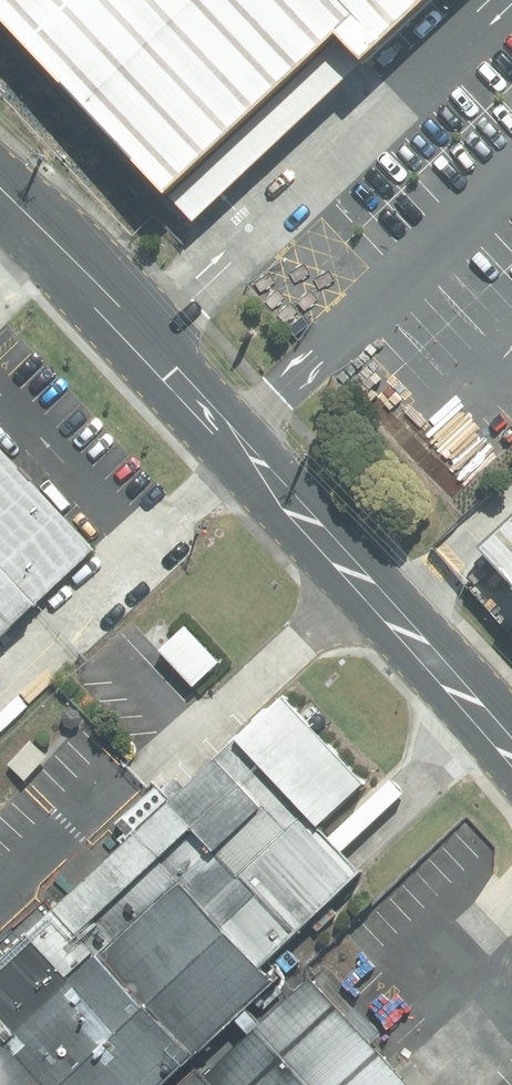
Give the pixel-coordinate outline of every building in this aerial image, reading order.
[(436,0),(0,0),(0,6),(181,195),(355,29),(379,55),(436,0)] [(91,556),(0,460),(0,640),(91,556)] [(501,600),(511,611),(511,590),(501,600)] [(274,696),(48,905),(41,897),(0,938),(0,1084),(166,1084),(183,1070),(269,988),(255,972),(357,877),(315,832),(361,789),(274,696)] [(315,1001),(297,1017),(285,1004),(197,1084),(393,1084),(315,1001)]
